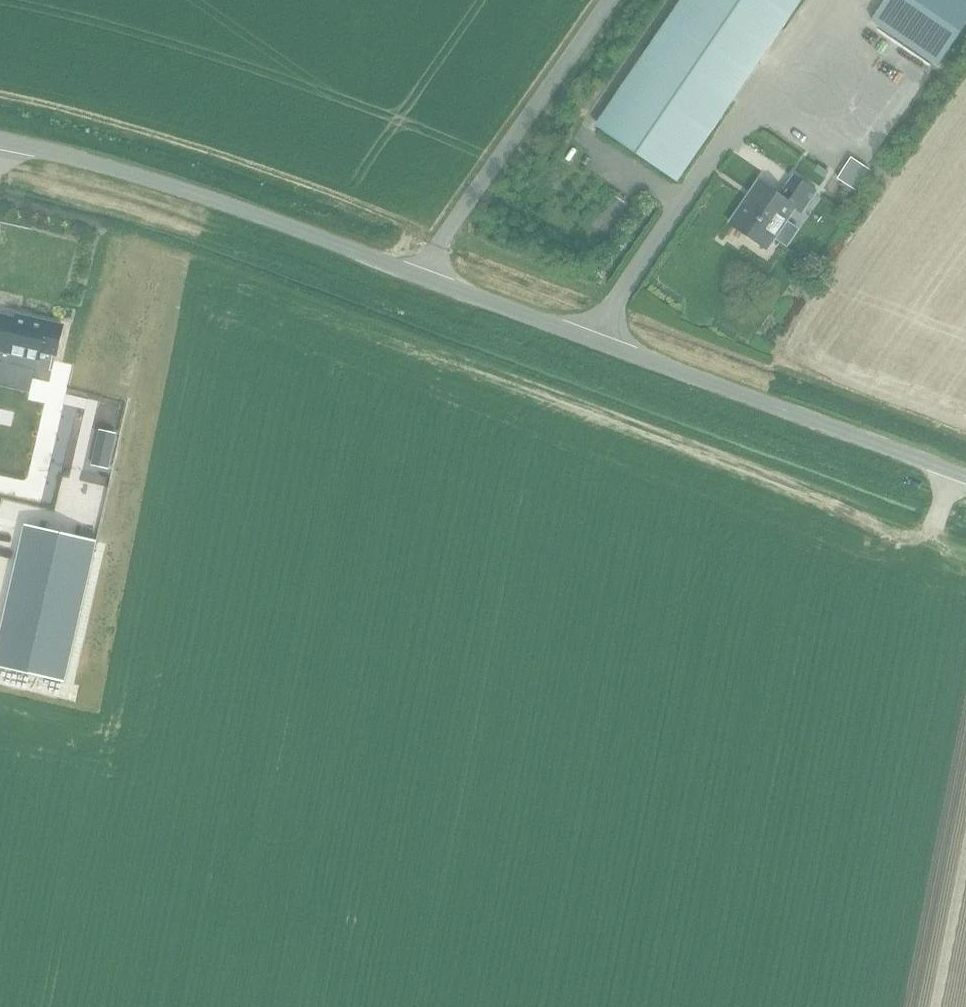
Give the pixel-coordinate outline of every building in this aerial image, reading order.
[(597,125),(677,180),(801,0),(682,0),(597,125)] [(938,66),(965,25),(965,0),(886,0),(872,21),(938,66)] [(850,159),(837,180),(854,191),(867,170),(850,159)] [(731,224),(767,249),(795,207),(802,212),(816,191),(794,177),(781,196),(759,181),(731,224)] [(39,359),(40,351),(56,355),(63,326),(27,318),(26,322),(0,316),(0,351),(39,359)] [(92,465),(109,469),(117,433),(100,430),(92,465)] [(7,569),(15,514),(0,512),(0,568),(7,569)] [(0,618),(0,667),(64,682),(95,541),(21,524),(0,618)]
